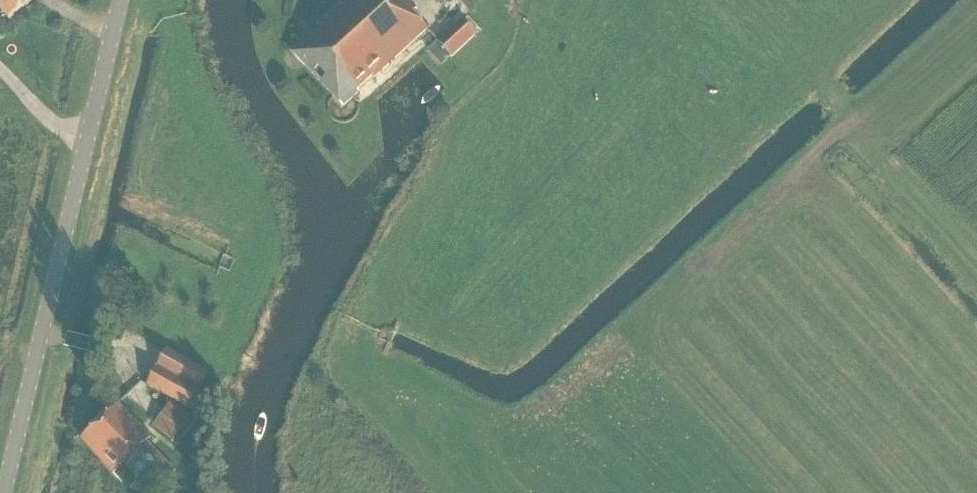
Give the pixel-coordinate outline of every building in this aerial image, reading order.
[(29,0),(0,0),(0,8),(9,20),(31,2),(29,0)] [(289,50),(342,106),(358,92),(356,90),(371,76),(373,78),(427,28),(412,13),(417,9),(409,0),(343,0),(289,50)] [(452,58),(475,36),(461,20),(437,42),(452,58)] [(168,351),(149,386),(188,408),(208,372),(168,351)] [(189,415),(171,402),(152,427),(172,442),(189,420),(187,418),(189,415)] [(113,474),(124,463),(153,492),(175,471),(146,441),(151,436),(118,403),(81,438),(113,474)]
